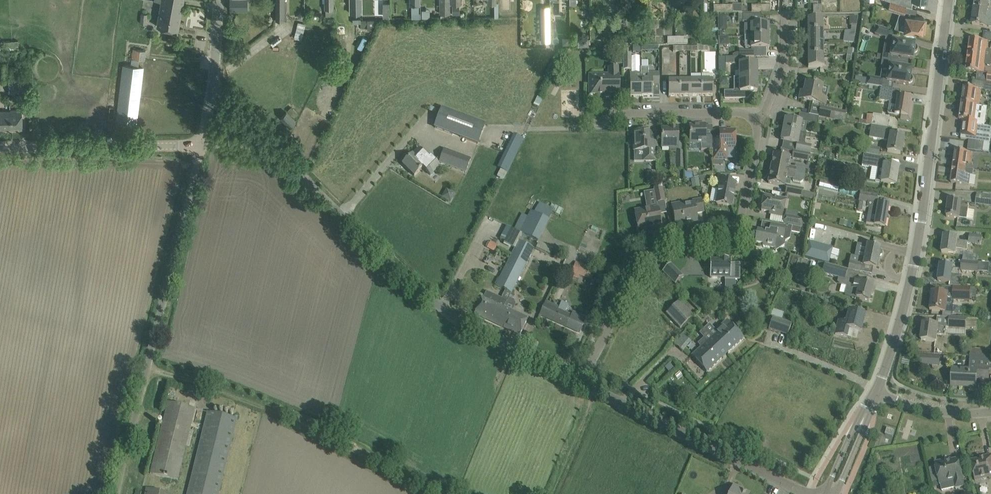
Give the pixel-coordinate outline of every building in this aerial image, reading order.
[(229,9),(247,9),(247,0),(229,0),(229,9)] [(284,0),(276,0),(276,17),(276,20),(287,19),(287,1),(284,0)] [(324,9),(328,8),(329,18),(334,18),(334,0),(324,0),(324,9)] [(362,0),(350,0),(350,13),(362,13),(362,0)] [(440,13),(449,13),(449,0),(440,0),(440,13)] [(904,5),(900,3),(890,0),(889,4),(887,9),(903,14),(904,5)] [(974,9),(987,11),(987,9),(990,10),(990,0),(975,0),(974,9)] [(183,5),(161,1),(157,26),(178,30),(183,5)] [(821,6),(813,6),(813,14),(821,14),(821,6)] [(974,9),(972,25),(985,27),(985,26),(990,27),(990,11),(987,11),(974,9)] [(739,22),(751,22),(751,13),(738,13),(739,22)] [(872,13),(862,13),(861,22),(865,23),(869,24),(872,13)] [(719,15),(719,31),(727,30),(727,15),(719,15)] [(550,16),(541,16),(541,42),(550,42),(550,16)] [(904,30),(922,32),(924,33),(925,24),(923,24),(924,17),(913,16),(913,17),(905,16),(905,23),(904,30)] [(807,19),(808,32),(823,31),(822,19),(807,19)] [(362,20),(362,27),(375,28),(375,20),(362,20)] [(294,37),(302,39),(306,23),(299,22),(294,37)] [(751,36),(751,37),(769,37),(769,27),(766,25),(744,25),(744,36),(751,36)] [(892,31),(877,27),(875,35),(889,39),(892,31)] [(808,32),(808,44),(823,44),(823,31),(808,32)] [(585,37),(578,37),(577,45),(578,45),(586,45),(585,37)] [(769,37),(751,37),(751,42),(745,42),(745,48),(745,49),(751,49),(766,49),(769,46),(769,37)] [(968,55),(990,59),(990,51),(987,50),(988,42),(970,40),(968,55)] [(883,53),(882,60),(908,64),(908,59),(912,60),(913,54),(914,54),(915,54),(916,53),(917,53),(917,52),(918,51),(918,50),(918,49),(917,48),(917,47),(916,46),(915,46),(915,45),(893,41),(891,54),(883,53)] [(808,44),(808,56),(823,56),(823,44),(808,44)] [(132,58),(144,60),(145,50),(133,49),(132,58)] [(739,50),(739,58),(754,57),(754,51),(745,51),(742,50),(739,50)] [(631,54),(623,54),(623,71),(631,70),(631,54)] [(968,55),(966,71),(983,74),(985,65),(990,66),(990,59),(968,55)] [(823,56),(808,56),(808,68),(823,68),(823,56)] [(734,65),(733,58),(725,58),(718,58),(719,73),(726,73),(726,65),(734,65)] [(908,64),(882,60),(881,68),(889,69),(887,82),(908,85),(909,84),(910,84),(911,84),(911,83),(912,83),(912,82),(913,82),(913,81),(913,80),(913,79),(913,78),(912,77),(911,77),(910,76),(911,70),(907,69),(908,64)] [(0,63),(0,65),(1,75),(10,74),(8,62),(0,63)] [(740,71),(740,78),(757,78),(757,64),(736,64),(736,71),(740,71)] [(124,65),(117,120),(136,123),(143,67),(124,65)] [(589,75),(589,95),(604,95),(604,98),(619,97),(619,75),(618,75),(618,68),(609,68),(609,75),(589,75)] [(641,75),(642,97),(653,97),(653,86),(659,86),(659,73),(649,73),(648,68),(641,68),(641,75)] [(642,97),(641,75),(635,75),(635,73),(630,73),(630,97),(642,97)] [(757,78),(740,78),(740,85),(736,85),(736,92),(725,92),(725,99),(747,99),(749,97),(749,92),(757,92),(757,78)] [(882,88),(883,80),(868,78),(868,80),(867,86),(880,88),(882,88)] [(29,81),(9,81),(9,90),(29,90),(29,81)] [(680,97),(679,81),(668,81),(669,97),(680,97)] [(691,81),(679,81),(680,97),(691,97),(691,81)] [(702,81),(691,81),(691,97),(702,96),(702,81)] [(713,81),(702,81),(702,96),(713,96),(713,81)] [(823,87),(816,85),(806,83),(804,93),(801,92),(799,100),(825,106),(829,88),(823,87)] [(894,116),(901,117),(900,120),(911,122),(913,109),(909,109),(910,99),(898,97),(899,91),(882,88),(880,88),(878,100),(886,102),(896,104),(894,116)] [(979,106),(981,90),(964,88),(962,104),(979,106)] [(959,120),(977,122),(979,106),(962,104),(959,120)] [(292,106),(286,112),(281,117),(290,127),(296,121),(292,118),(298,113),(292,106)] [(486,124),(441,108),(433,129),(478,145),(486,124)] [(819,117),(835,120),(844,122),(846,113),(821,108),(819,117)] [(10,110),(0,111),(0,129),(11,129),(11,130),(22,130),(22,120),(22,109),(10,109),(10,110)] [(809,115),(807,123),(818,125),(819,117),(809,115)] [(873,115),(871,126),(887,129),(888,118),(873,115)] [(784,121),(783,130),(800,133),(802,122),(788,119),(784,121)] [(959,120),(957,135),(961,135),(961,139),(975,141),(983,142),(990,143),(990,141),(990,124),(977,122),(959,120)] [(713,150),(713,141),(713,132),(712,132),(712,137),(705,137),(705,126),(690,126),(690,144),(701,143),(701,150),(713,150)] [(904,137),(891,135),(892,130),(887,129),(871,126),(869,138),(889,142),(887,152),(901,155),(904,137)] [(678,149),(678,129),(662,129),(662,148),(670,148),(670,153),(676,153),(676,149),(678,149)] [(800,133),(783,130),(781,138),(783,142),(797,144),(796,152),(810,154),(812,146),(805,144),(807,134),(800,133)] [(735,149),(735,131),(720,131),(720,132),(713,132),(713,141),(713,150),(713,160),(714,160),(714,166),(723,165),(723,160),(726,160),(726,150),(735,149)] [(633,132),(634,142),(634,151),(645,151),(645,162),(656,161),(656,143),(649,143),(649,132),(633,132)] [(502,159),(512,163),(523,140),(514,135),(502,159)] [(975,141),(974,152),(982,153),(983,148),(983,142),(975,141)] [(856,152),(857,145),(848,143),(847,150),(856,152)] [(866,153),(878,156),(880,149),(868,146),(866,153)] [(440,167),(431,158),(430,160),(419,149),(413,155),(412,155),(403,165),(414,176),(423,168),(431,176),(440,167)] [(444,149),(439,163),(466,173),(471,159),(444,149)] [(955,151),(953,167),(973,170),(965,169),(966,163),(971,164),(973,154),(955,151)] [(810,155),(796,152),(794,152),(792,159),(808,162),(810,155)] [(685,169),(684,153),(676,153),(676,169),(685,169)] [(770,167),(770,169),(805,176),(806,168),(796,166),(795,168),(791,167),(791,168),(788,167),(790,158),(774,155),(772,167),(770,167)] [(881,183),(886,184),(896,186),(899,168),(884,165),(885,158),(863,155),(862,166),(872,168),(870,181),(881,182),(881,183)] [(498,168),(507,173),(511,165),(501,160),(498,168)] [(973,170),(953,167),(951,183),(968,185),(970,175),(973,176),(974,170),(973,170)] [(805,176),(770,169),(769,171),(771,171),(768,183),(778,185),(784,186),(786,177),(789,178),(793,179),(792,181),(801,183),(804,181),(805,176)] [(716,204),(731,207),(736,184),(727,182),(727,179),(718,177),(716,189),(719,189),(716,204)] [(699,178),(691,179),(692,188),(700,186),(699,178)] [(786,194),(801,197),(813,199),(814,194),(803,191),(803,189),(787,186),(786,194)] [(452,202),(456,195),(448,189),(443,196),(452,202)] [(665,202),(662,189),(654,190),(656,203),(665,202)] [(874,225),(875,226),(885,227),(888,206),(876,204),(877,195),(860,193),(859,202),(867,203),(866,208),(869,209),(868,213),(876,215),(874,225)] [(990,206),(990,196),(977,194),(976,205),(990,206)] [(774,216),(779,217),(782,217),(786,201),(764,196),(761,211),(774,214),(774,216)] [(673,209),(674,215),(676,225),(697,221),(696,213),(704,212),(701,200),(693,202),(694,205),(673,209)] [(967,220),(969,204),(961,203),(961,202),(949,201),(946,217),(967,220)] [(474,314),(496,324),(504,308),(534,248),(519,241),(522,234),(539,242),(550,219),(549,219),(552,213),(554,209),(539,202),(537,206),(538,206),(534,212),(531,210),(529,214),(525,211),(515,230),(510,228),(503,242),(515,249),(496,286),(506,290),(502,298),(487,291),(484,298),(482,297),(474,314)] [(867,204),(859,202),(858,211),(865,213),(867,204)] [(635,211),(637,220),(638,230),(654,227),(654,229),(661,228),(658,207),(635,211)] [(783,224),(800,227),(808,229),(810,222),(802,220),(803,219),(785,216),(783,224)] [(785,245),(785,240),(791,238),(792,232),(800,233),(801,228),(786,225),(786,227),(771,224),(769,232),(757,230),(755,243),(763,245),(763,246),(774,249),(776,251),(785,245)] [(969,243),(982,245),(983,237),(970,235),(969,243)] [(942,253),(951,254),(955,255),(956,249),(967,251),(968,243),(957,241),(958,239),(944,237),(942,253)] [(490,242),(487,249),(494,252),(497,246),(490,242)] [(804,258),(828,265),(832,249),(810,243),(808,242),(804,258)] [(851,256),(848,270),(860,272),(861,265),(876,268),(880,248),(866,245),(864,258),(851,256)] [(710,260),(710,278),(725,278),(725,280),(739,280),(740,264),(731,264),(731,260),(728,260),(728,259),(719,258),(719,260),(710,260)] [(572,273),(583,276),(592,279),(596,269),(576,262),(572,273)] [(818,262),(815,272),(845,280),(848,270),(829,265),(818,262)] [(963,262),(962,271),(977,273),(978,263),(963,262)] [(670,264),(662,272),(675,284),(683,277),(670,264)] [(938,281),(948,282),(950,283),(949,286),(961,287),(962,276),(959,275),(960,270),(952,269),(953,267),(940,265),(938,281)] [(849,296),(856,298),(859,299),(869,302),(873,285),(863,283),(861,282),(860,282),(853,280),(849,296)] [(948,295),(942,294),(932,293),(930,310),(946,313),(948,302),(952,302),(952,301),(970,302),(970,288),(954,287),(954,295),(948,295)] [(545,304),(544,306),(540,315),(580,333),(586,318),(577,314),(573,312),(571,315),(566,313),(569,305),(562,301),(558,310),(545,304)] [(679,301),(666,314),(680,329),(693,317),(679,301)] [(504,308),(496,324),(520,335),(524,326),(528,319),(504,308)] [(772,309),(769,315),(781,319),(784,313),(772,309)] [(845,322),(839,321),(835,335),(847,338),(849,329),(861,332),(865,315),(848,311),(845,322)] [(938,317),(937,325),(947,325),(947,317),(938,317)] [(772,318),(769,329),(787,336),(791,325),(772,318)] [(946,328),(938,327),(924,325),(921,341),(936,343),(937,335),(945,336),(946,334),(966,335),(967,326),(977,327),(977,320),(951,318),(949,328),(946,328)] [(743,338),(737,331),(727,321),(716,331),(709,324),(703,329),(712,338),(710,340),(725,356),(743,338)] [(706,373),(725,356),(710,340),(712,338),(703,329),(699,333),(704,338),(698,344),(701,348),(692,357),(706,373)] [(674,343),(683,351),(691,342),(682,334),(674,343)] [(970,356),(969,371),(953,370),(952,387),(976,388),(977,378),(988,379),(989,368),(990,368),(990,358),(970,356)] [(150,474),(177,481),(195,409),(168,403),(150,474)] [(219,415),(208,412),(188,493),(219,493),(237,420),(219,415)] [(887,429),(885,435),(892,437),(894,431),(887,429)] [(975,481),(989,478),(990,479),(990,454),(979,457),(980,459),(970,461),(975,481)] [(962,480),(963,480),(959,460),(945,463),(945,461),(935,463),(936,468),(930,469),(933,483),(939,482),(941,491),(964,486),(962,480)]
